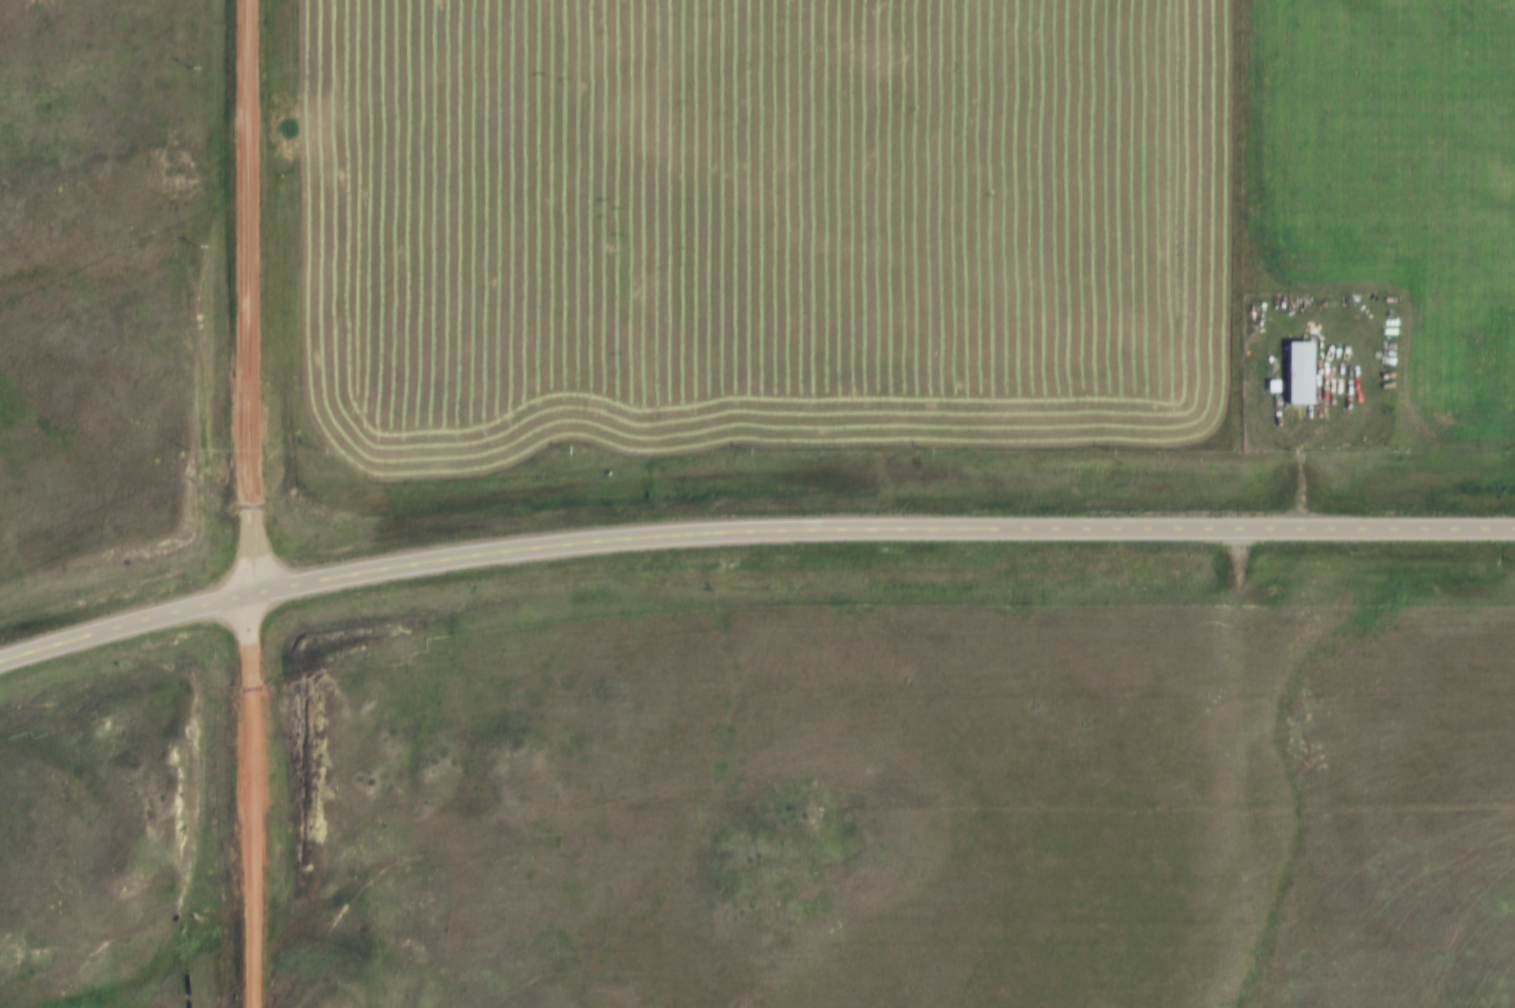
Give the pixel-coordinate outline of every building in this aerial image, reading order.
[(1288,406),(1312,406),(1312,344),(1288,344),(1288,406)]
